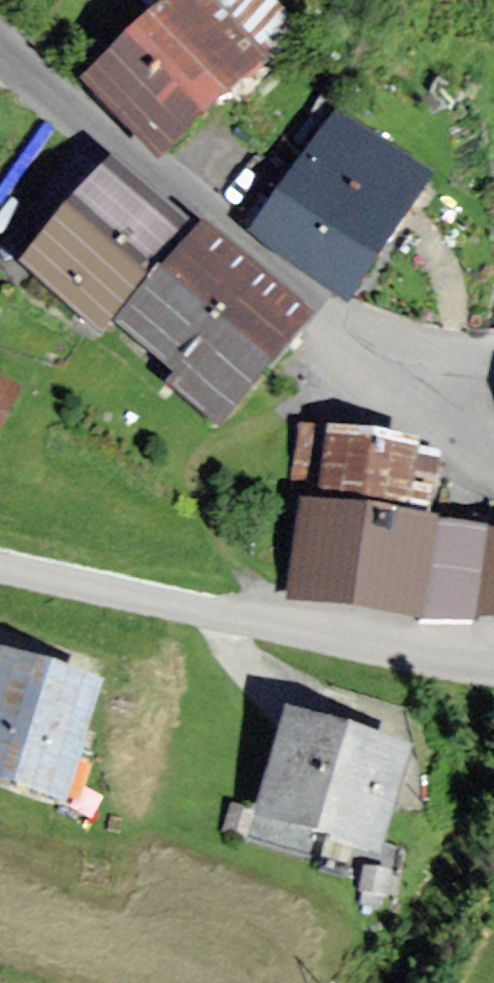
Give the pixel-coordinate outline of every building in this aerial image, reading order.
[(139,45),(215,123),(256,83),(176,0),(155,0),(147,7),(162,22),(139,45)] [(256,83),(283,56),(271,44),(297,19),(279,0),(176,0),(256,83)] [(139,45),(96,89),(170,164),(215,123),(139,45)] [(339,118),(259,234),(353,298),(433,182),(339,118)] [(199,240),(118,172),(79,217),(154,286),(199,240)] [(154,286),(79,217),(30,271),(105,339),(154,286)] [(321,323),(212,239),(173,284),(281,372),(321,323)] [(281,372),(173,284),(133,332),(189,378),(179,390),(231,433),(281,372)] [(19,396),(0,385),(0,430),(19,396)] [(333,430),(322,503),(429,517),(440,446),(333,430)] [(430,612),(444,519),(429,517),(322,503),(310,501),(296,592),(430,612)] [(486,607),(493,608),(493,530),(486,607)] [(3,648),(0,661),(0,771),(65,789),(97,675),(3,648)] [(406,746),(289,710),(259,809),(376,844),(406,746)]
